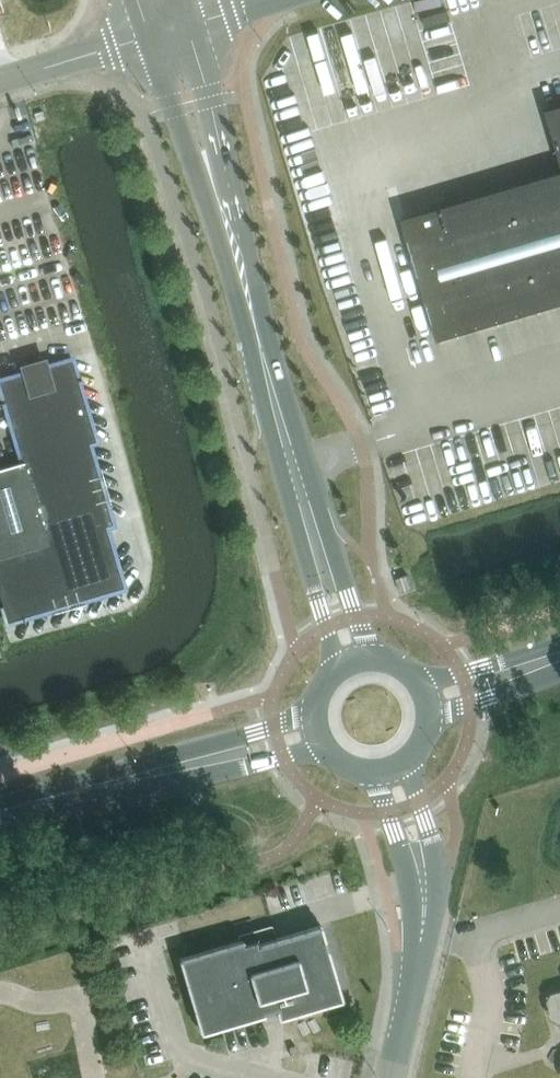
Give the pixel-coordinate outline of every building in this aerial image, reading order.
[(447,9),(422,16),(426,27),(450,20),(447,9)] [(546,108),(559,157),(559,104),(546,108)] [(402,217),(438,338),(559,302),(559,170),(402,217)] [(3,608),(7,620),(123,586),(105,525),(112,523),(88,442),(95,440),(71,358),(47,365),(44,358),(21,365),(23,372),(0,379),(0,386),(22,461),(19,462),(0,468),(0,596),(3,608)] [(401,592),(412,588),(407,574),(396,578),(401,592)] [(278,1017),(342,998),(320,924),(259,942),(256,934),(179,957),(201,1032),(275,1010),(278,1017)] [(547,1000),(552,1016),(559,1020),(559,989),(552,992),(547,1000)] [(292,1057),(298,1055),(295,1045),(289,1046),(292,1057)]
